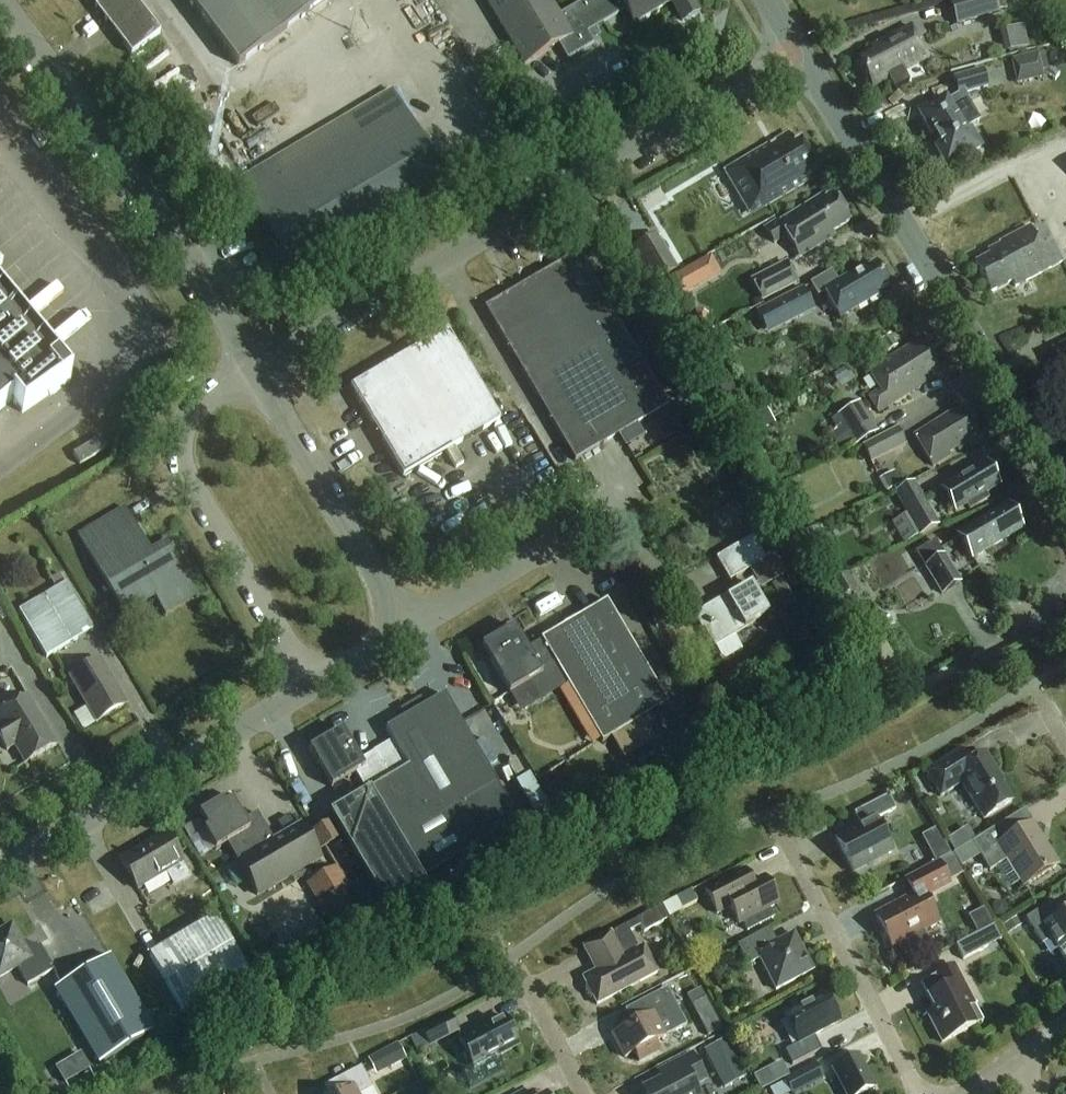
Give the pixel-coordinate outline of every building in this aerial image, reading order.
[(133,0),(106,0),(94,9),(131,57),(160,35),(133,0)] [(238,67),(327,0),(186,0),(238,67)] [(697,13),(689,0),(586,0),(559,17),(549,0),(484,0),(524,66),(557,46),(567,61),(593,46),(591,42),(600,37),(595,29),(625,11),(633,25),(670,3),(682,22),(697,13)] [(956,27),(999,14),(995,0),(948,0),(956,27)] [(1029,21),(1004,27),(1010,50),(1034,44),(1029,21)] [(927,60),(911,29),(869,50),(872,56),(859,63),(872,88),(927,60)] [(1038,55),(1011,61),(1016,85),(1043,79),(1038,55)] [(973,132),(970,126),(979,121),(969,104),(971,103),(966,94),(988,88),(984,71),(954,79),(959,95),(948,102),(946,99),(919,115),(938,146),(935,147),(946,166),(962,156),(963,158),(982,147),(973,132)] [(293,279),(449,187),(392,91),(236,183),(293,279)] [(749,217),(767,206),(821,173),(802,141),(795,146),(788,134),(723,173),(749,217)] [(222,160),(211,167),(222,186),(234,179),(222,160)] [(23,190),(18,182),(0,194),(0,207),(23,190)] [(774,246),(788,237),(800,256),(826,241),(824,237),(850,221),(834,194),(826,199),(823,195),(779,222),(778,219),(763,229),(774,246)] [(1015,288),(1062,263),(1052,245),(1041,251),(1029,229),(999,245),(999,246),(987,253),(990,257),(975,265),(991,295),(1012,283),(1015,288)] [(652,285),(677,270),(656,234),(631,249),(652,285)] [(667,407),(578,255),(488,309),(497,323),(494,325),(575,462),(667,407)] [(664,283),(664,284),(666,288),(674,302),(699,287),(694,279),(716,266),(711,256),(664,283)] [(786,262),(750,281),(761,303),(797,284),(786,262)] [(817,297),(825,292),(841,320),(871,302),(869,297),(889,285),(878,265),(857,278),(855,275),(839,284),(831,272),(809,285),(817,297)] [(767,336),(814,312),(802,290),(755,314),(767,336)] [(12,402),(22,414),(50,395),(50,396),(70,382),(0,297),(0,412),(12,402)] [(690,329),(701,333),(708,316),(697,312),(690,329)] [(500,421),(447,331),(350,389),(403,478),(500,421)] [(705,334),(701,347),(715,351),(719,339),(705,334)] [(886,354),(896,348),(890,337),(879,343),(886,354)] [(877,414),(890,406),(910,393),(907,388),(918,382),(921,387),(934,379),(930,373),(939,367),(922,339),(869,372),(881,390),(868,398),(877,414)] [(1052,354),(1065,382),(1065,346),(1052,354)] [(847,433),(833,441),(840,453),(854,444),(856,447),(877,434),(859,403),(837,417),(847,433)] [(763,406),(743,419),(754,436),(774,424),(763,406)] [(950,454),(960,448),(961,450),(982,438),(966,411),(959,415),(956,409),(915,433),(934,466),(951,456),(950,454)] [(870,464),(905,446),(896,429),(861,448),(870,464)] [(80,466),(107,450),(100,439),(73,455),(80,466)] [(999,482),(989,465),(974,475),(972,472),(944,490),(958,512),(980,498),(979,495),(999,482)] [(894,472),(878,481),(884,494),(901,485),(894,472)] [(914,482),(893,494),(918,538),(939,526),(914,482)] [(1013,512),(1011,508),(996,518),(993,513),(959,535),(974,559),(1003,541),(1002,539),(1022,526),(1019,522),(1021,517),(1018,512),(1013,512)] [(151,554),(125,509),(78,537),(124,616),(155,599),(166,618),(198,599),(166,545),(151,554)] [(729,583),(749,571),(760,591),(784,578),(773,558),(765,562),(752,538),(716,560),(729,583)] [(914,555),(924,569),(941,596),(961,584),(943,556),(934,542),(914,555)] [(847,574),(831,583),(840,599),(856,590),(847,574)] [(50,580),(56,591),(20,612),(47,657),(92,630),(65,585),(59,575),(50,580)] [(768,615),(751,585),(737,593),(736,591),(699,612),(707,625),(702,628),(714,648),(768,615)] [(554,662),(582,711),(602,744),(668,705),(606,601),(526,649),(514,628),(481,648),(509,695),(542,675),(539,671),(554,662)] [(95,723),(126,705),(100,661),(70,679),(95,723)] [(342,731),(309,751),(322,772),(332,789),(356,775),(367,793),(329,815),(333,822),(343,839),(385,910),(386,913),(427,889),(422,882),(481,847),(485,854),(524,831),(497,785),(453,711),(444,696),(425,707),(421,699),(400,711),(405,719),(386,730),(393,742),(374,753),(360,761),(342,731)] [(14,747),(25,765),(56,747),(27,697),(0,713),(0,723),(0,724),(0,742),(6,752),(14,747)] [(968,765),(960,752),(925,774),(940,798),(961,785),(983,820),(1012,803),(993,772),(995,771),(985,754),(968,765)] [(529,776),(515,784),(537,822),(551,814),(529,776)] [(895,810),(888,796),(854,814),(861,827),(836,841),(852,872),(892,851),(875,821),(895,810)] [(230,797),(199,815),(208,829),(204,832),(216,851),(227,845),(257,897),(320,859),(317,854),(307,837),(306,835),(299,824),(273,840),(257,814),(244,822),(230,797)] [(564,823),(576,816),(568,803),(556,810),(564,823)] [(198,821),(183,830),(188,839),(204,830),(198,821)] [(333,822),(307,837),(317,854),(343,839),(333,822)] [(1012,837),(1003,823),(971,843),(989,872),(1010,859),(1026,886),(1056,868),(1029,825),(1012,837)] [(928,832),(939,859),(955,852),(944,825),(928,832)] [(192,878),(183,864),(166,835),(120,862),(138,891),(162,876),(171,891),(192,878)] [(952,856),(938,863),(942,870),(948,882),(962,875),(952,856)] [(917,894),(875,916),(892,948),(905,941),(909,949),(912,948),(913,950),(926,943),(925,941),(928,939),(923,932),(938,924),(923,896),(949,883),(942,870),(938,863),(912,877),(914,881),(911,882),(917,894)] [(306,885),(336,937),(368,918),(339,867),(306,885)] [(744,871),(732,877),(705,891),(717,915),(730,908),(739,925),(742,923),(747,933),(774,919),(769,909),(778,905),(764,878),(751,885),(744,871)] [(691,892),(677,900),(683,911),(698,904),(691,892)] [(974,912),(981,929),(996,923),(989,906),(974,912)] [(1059,951),(1065,962),(1065,913),(1059,917),(1055,916),(1048,906),(1026,919),(1042,946),(1052,939),(1059,951)] [(591,999),(594,1000),(597,1006),(657,974),(643,947),(638,950),(629,932),(640,927),(643,934),(669,920),(662,907),(636,921),(637,921),(611,935),(611,934),(583,949),(596,973),(583,979),(586,985),(585,987),(585,989),(585,990),(585,992),(586,994),(587,995),(588,997),(589,998),(591,999)] [(183,1013),(248,974),(215,918),(149,956),(183,1013)] [(1001,927),(1007,936),(1021,927),(1016,918),(1001,927)] [(287,942),(298,963),(334,943),(323,923),(287,942)] [(12,926),(0,933),(0,978),(17,969),(28,987),(54,971),(38,945),(27,951),(12,926)] [(776,944),(769,930),(738,947),(748,966),(760,960),(776,991),(813,972),(794,935),(776,944)] [(979,934),(955,946),(963,961),(987,948),(979,934)] [(99,1066),(145,1039),(100,964),(54,991),(99,1066)] [(974,1006),(953,967),(920,984),(935,1011),(927,1015),(942,1044),(975,1027),(966,1010),(974,1006)] [(654,1043),(664,1038),(687,1026),(667,989),(625,1011),(633,1026),(613,1036),(625,1059),(635,1054),(639,1062),(658,1052),(654,1043)] [(840,1024),(825,995),(783,1016),(798,1045),(785,1052),(792,1066),(821,1051),(814,1037),(840,1024)] [(503,1017),(459,1041),(474,1070),(461,1077),(469,1092),(503,1075),(495,1059),(518,1047),(503,1017)] [(422,1033),(429,1047),(458,1032),(451,1018),(422,1033)] [(712,1047),(704,1052),(707,1059),(724,1090),(746,1078),(726,1040),(712,1047)] [(398,1045),(384,1052),(391,1065),(405,1058),(398,1045)] [(692,1056),(667,1069),(674,1083),(652,1093),(698,1093),(694,1087),(705,1081),(692,1056)] [(874,1090),(857,1057),(833,1069),(846,1093),(867,1093),(874,1090)] [(775,1085),(789,1078),(783,1065),(768,1072),(775,1085)] [(823,1079),(816,1065),(784,1081),(791,1093),(794,1093),(823,1079)] [(372,1089),(361,1068),(345,1076),(352,1089),(341,1093),(363,1093),(372,1089)]
